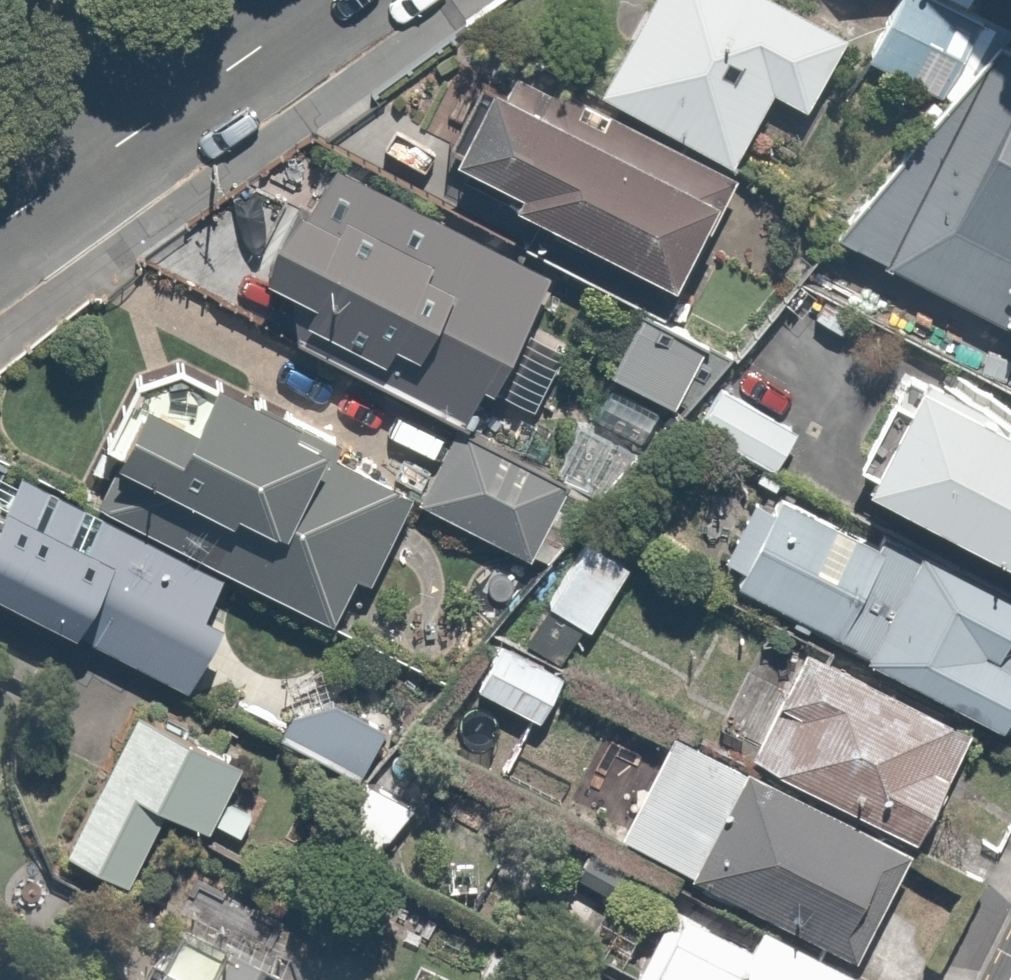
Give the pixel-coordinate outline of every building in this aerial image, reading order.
[(838,27),(789,0),(638,0),(591,84),(730,162),(772,87),(797,101),(838,27)] [(975,23),(861,254),(1010,326),(1010,40),(975,23)] [(568,103),(482,58),(438,142),(504,176),(499,184),(657,266),(711,161),(575,91),(568,103)] [(292,284),(295,336),(462,420),(482,380),(490,385),(548,270),(335,163),(305,205),(300,202),(273,230),(263,269),(292,284)] [(632,309),(602,364),(672,402),(702,347),(632,309)] [(181,351),(174,364),(143,348),(90,448),(110,459),(90,497),(314,617),(342,565),(360,575),(406,489),(376,472),(329,447),(336,434),(181,351)] [(1010,555),(1010,395),(962,369),(952,386),(910,363),(896,389),(886,383),(845,459),(855,464),(852,470),(1010,555)] [(714,385),(694,419),(771,463),(791,428),(714,385)] [(450,418),(412,493),(519,548),(558,473),(450,418)] [(219,571),(14,463),(0,490),(0,587),(165,674),(219,571)] [(749,492),(718,552),(739,562),(733,575),(833,626),(828,635),(988,717),(1010,672),(1010,591),(884,526),(877,540),(776,489),(769,503),(749,492)] [(552,602),(584,622),(614,572),(582,553),(552,602)] [(499,633),(470,681),(529,717),(558,669),(499,633)] [(803,638),(744,748),(916,840),(975,730),(803,638)] [(309,677),(284,721),(357,763),(383,718),(309,677)] [(59,843),(123,876),(161,802),(206,825),(240,759),(132,702),(59,843)] [(612,830),(840,955),(899,847),(671,722),(612,830)] [(584,846),(566,880),(607,902),(625,868),(584,846)] [(676,903),(633,979),(871,979),(755,914),(741,940),(676,903)] [(267,976),(155,922),(127,979),(265,979),(267,976)] [(550,966),(542,979),(573,979),(550,966)]
